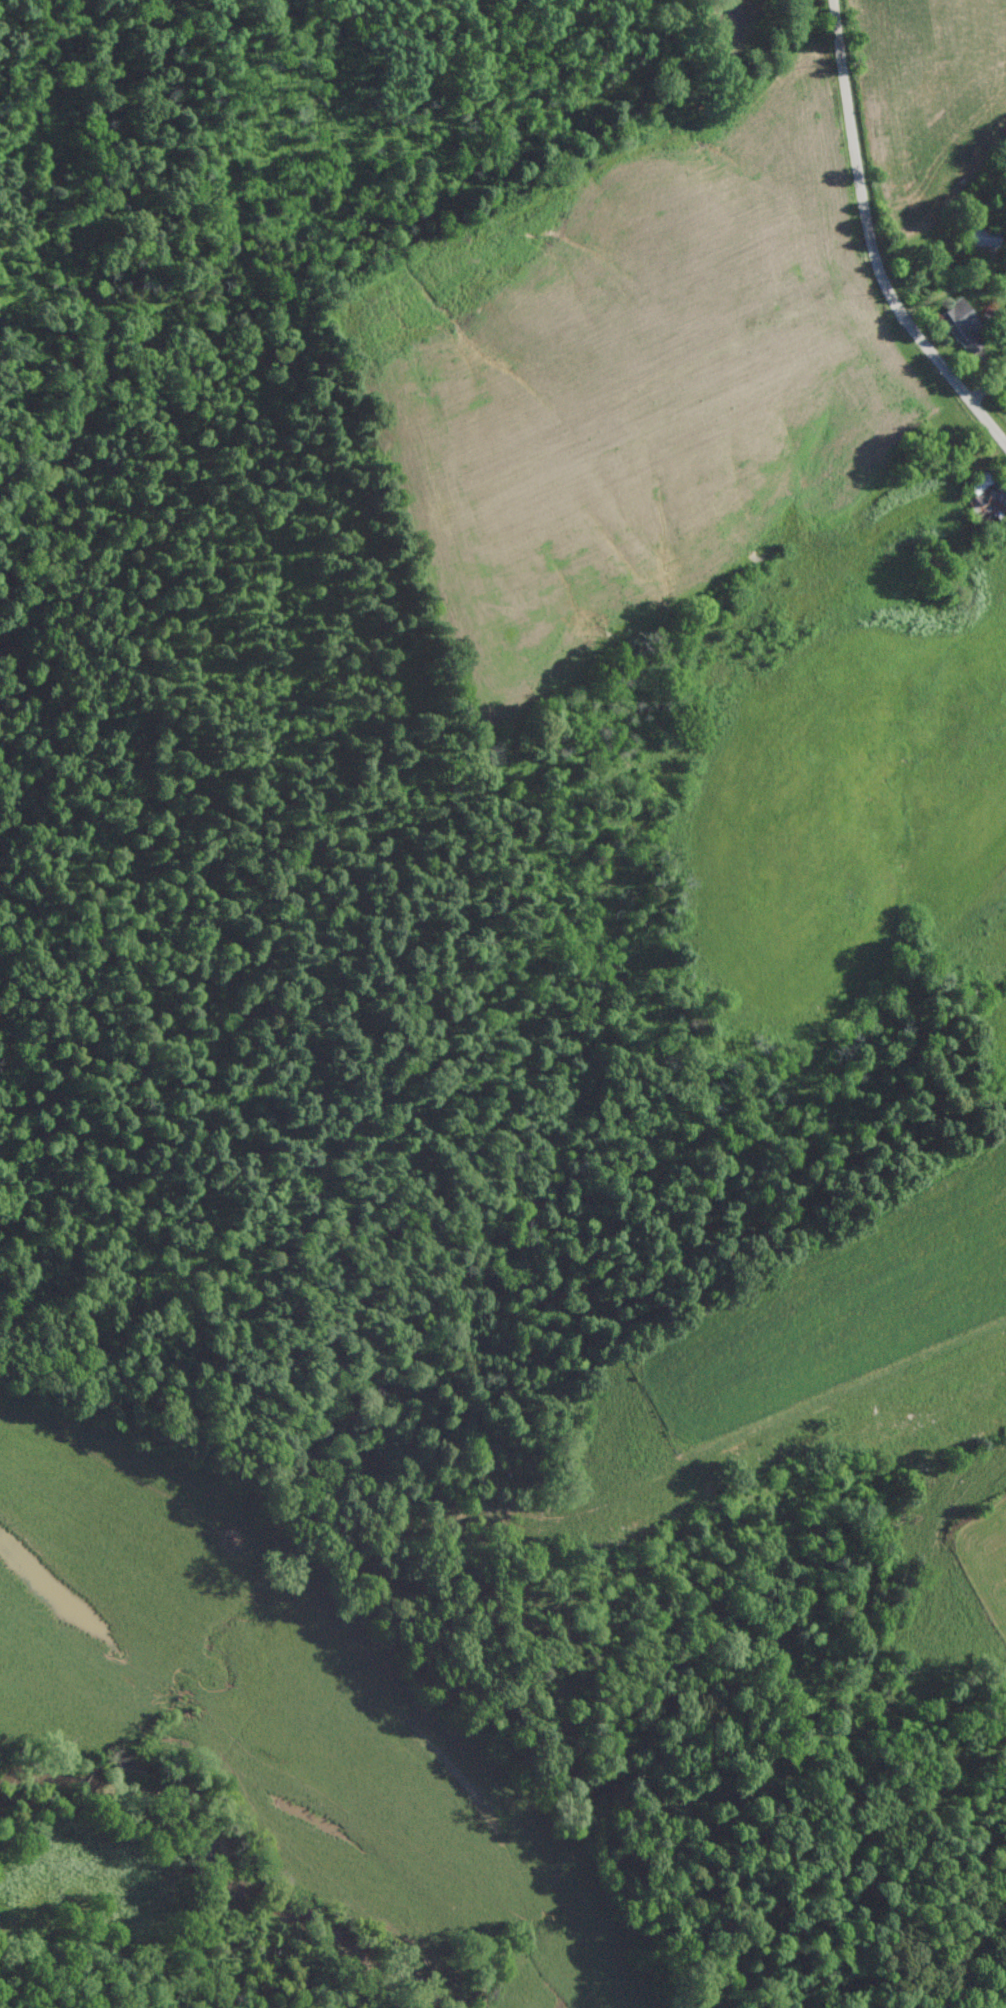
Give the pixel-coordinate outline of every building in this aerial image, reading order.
[(999,230),(968,230),(968,246),(999,246),(999,230)] [(980,325),(960,297),(936,314),(968,359),(984,347),(972,331),(980,325)] [(1005,517),(1005,496),(985,469),(965,485),(996,524),(1005,517)]
